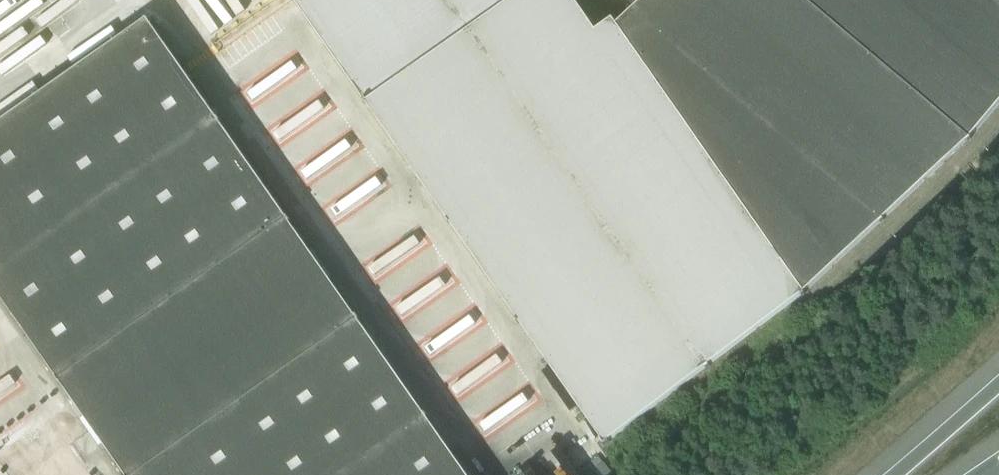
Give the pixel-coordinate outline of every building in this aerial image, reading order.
[(605,444),(621,432),(806,291),(970,138),(998,104),(998,0),(643,0),(617,24),(613,19),(595,31),(574,0),(294,0),(605,444)] [(125,474),(467,474),(381,352),(148,19),(0,123),(0,296),(125,474)]
